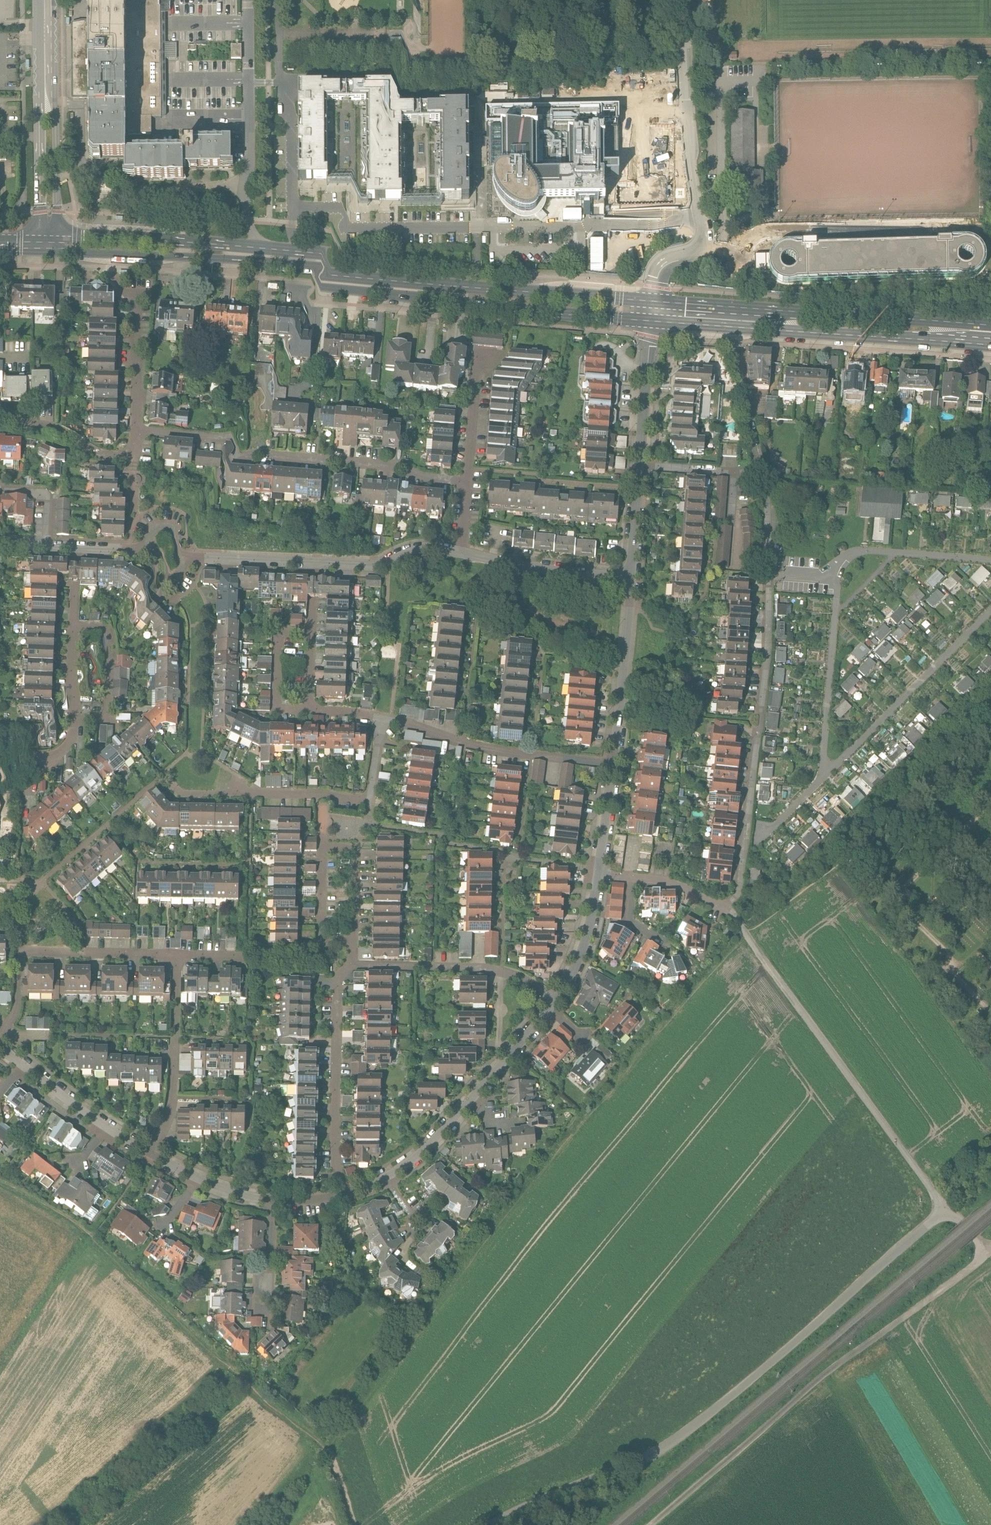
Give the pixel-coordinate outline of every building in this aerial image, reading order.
[(135,0),(107,0),(107,2),(107,11),(127,11),(135,11),(135,0)] [(156,0),(135,0),(135,11),(127,11),(127,88),(128,129),(128,155),(153,154),(153,139),(163,138),(161,23),(162,15),(162,8),(161,2),(156,0)] [(163,138),(165,139),(167,138),(167,80),(179,80),(178,64),(167,64),(167,34),(171,34),(171,19),(164,19),(164,9),(164,0),(156,0),(161,2),(162,8),(162,15),(161,23),(163,138)] [(75,89),(91,89),(127,88),(127,11),(107,11),(91,11),(91,18),(91,43),(75,43),(75,89)] [(730,45),(730,56),(746,56),(746,46),(730,45)] [(242,66),(232,66),(232,80),(242,80),(242,66)] [(91,89),(75,89),(75,95),(75,117),(92,117),(92,130),(128,129),(127,88),(91,89)] [(469,199),(468,104),(440,104),(440,107),(427,107),(414,107),(408,108),(401,108),(401,104),(366,105),(366,108),(328,108),(328,105),(299,105),(300,145),(300,177),(300,200),(316,200),(329,200),(367,200),(402,199),(401,123),(414,123),(420,123),(427,123),(440,123),(440,199),(469,199)] [(618,106),(537,107),(537,121),(537,173),(534,173),(534,190),(539,198),(575,198),(575,200),(587,200),(599,200),(599,198),(604,198),(604,165),(619,165),(618,126),(618,106)] [(539,202),(539,198),(534,190),(534,173),(537,173),(537,121),(537,107),(486,107),(486,136),(483,137),(483,148),(501,147),(502,168),(500,169),(498,170),(496,172),(494,175),(493,177),(493,181),(494,184),(495,189),(498,195),(503,200),(506,204),(513,209),(519,212),(526,213),(531,213),(536,210),(538,207),(539,202)] [(754,111),(731,111),(731,171),(740,172),(754,171),(754,111)] [(128,155),(128,129),(92,130),(92,136),(92,173),(97,178),(128,177),(128,172),(128,155)] [(128,172),(128,177),(128,181),(128,198),(179,198),(185,198),(185,188),(204,188),(232,188),(232,162),(190,161),(184,161),(184,165),(184,168),(184,172),(178,172),(131,172),(128,172)] [(762,171),(754,171),(740,172),(741,196),(763,196),(762,171)] [(783,280),(789,281),(796,279),(802,279),(817,278),(937,276),(938,276),(952,276),(959,277),(966,278),(974,276),(979,271),(983,265),(984,258),(983,251),(979,245),(973,241),(966,240),(951,240),(951,239),(937,240),(937,243),(926,243),(816,245),(816,242),(812,242),(802,242),(788,242),(782,244),(777,246),(773,251),(771,253),(755,254),(755,258),(755,267),(755,270),(771,270),(773,272),(777,277),(783,280)] [(99,303),(93,309),(73,309),(73,327),(94,327),(116,327),(116,319),(110,319),(110,309),(105,309),(99,303)] [(14,332),(35,333),(36,309),(15,309),(14,332)] [(57,310),(36,309),(35,333),(56,333),(57,310)] [(160,349),(178,351),(180,325),(162,324),(160,349)] [(197,326),(180,325),(178,351),(195,352),(197,326)] [(116,327),(94,327),(94,342),(116,342),(116,327)] [(203,353),(226,354),(228,329),(205,328),(203,353)] [(250,331),(228,329),(226,354),(248,356),(250,331)] [(261,357),(286,358),(288,332),(263,330),(261,357)] [(312,334),(288,332),(286,358),(311,360),(312,334)] [(503,335),(473,333),(473,344),(502,348),(503,335)] [(322,358),(339,359),(341,337),(324,335),(322,358)] [(339,359),(356,361),(358,338),(341,337),(339,359)] [(375,340),(358,338),(356,361),(373,362),(375,340)] [(385,367),(394,368),(394,366),(410,367),(412,344),(407,344),(408,342),(392,341),(392,343),(387,342),(385,367)] [(119,342),(116,342),(94,342),(91,342),(91,358),(119,358),(119,342)] [(466,373),(468,349),(446,348),(444,370),(444,372),(460,373),(466,373)] [(749,388),(768,389),(771,352),(748,349),(747,370),(749,388)] [(511,351),(503,363),(543,365),(544,352),(511,351)] [(609,357),(586,355),(584,381),(591,381),(607,382),(607,380),(608,378),(609,357)] [(613,361),(609,357),(608,378),(615,379),(617,377),(617,370),(616,367),(613,367),(613,365),(613,361)] [(119,358),(91,358),(90,371),(118,371),(119,358)] [(839,358),(830,358),(830,369),(838,369),(839,358)] [(503,363),(497,371),(539,373),(543,365),(503,363)] [(444,370),(410,367),(394,366),(394,368),(393,385),(458,390),(460,373),(444,372),(444,370)] [(797,371),(786,370),(785,383),(784,391),(784,398),(794,399),(795,393),(797,371)] [(118,371),(90,371),(90,384),(118,384),(118,371)] [(497,371),(494,380),(530,383),(539,373),(497,371)] [(808,371),(797,371),(795,393),(806,394),(808,371)] [(817,395),(819,372),(808,371),(806,394),(817,395)] [(828,373),(819,372),(817,395),(822,396),(821,401),(832,402),(835,401),(835,390),(833,387),(833,380),(828,379),(828,373)] [(889,373),(877,372),(876,383),(876,388),(888,388),(889,373)] [(917,376),(900,375),(899,391),(915,393),(917,376)] [(865,377),(844,376),(842,396),(843,396),(855,397),(856,393),(863,393),(865,377)] [(934,378),(917,376),(915,393),(933,394),(934,378)] [(674,407),(699,408),(698,418),(719,419),(720,404),(721,379),(676,377),(676,380),(675,389),(674,407)] [(961,379),(943,378),(942,402),(959,403),(961,379)] [(986,380),(964,378),(963,396),(969,396),(983,397),(984,397),(985,396),(986,383),(986,380)] [(493,390),(516,392),(521,392),(530,383),(494,380),(493,390)] [(609,424),(610,409),(610,406),(610,405),(611,383),(607,382),(591,381),(589,407),(588,418),(588,429),(609,430),(609,424)] [(616,383),(611,383),(610,405),(615,405),(617,403),(618,398),(619,385),(616,383)] [(118,384),(90,384),(90,396),(97,396),(118,397),(118,384)] [(491,390),(490,402),(515,403),(516,392),(493,390),(491,390)] [(855,397),(843,396),(842,407),(848,407),(849,402),(861,403),(861,398),(863,398),(863,393),(856,393),(855,397)] [(118,397),(97,396),(97,410),(121,410),(121,397),(118,397)] [(778,397),(766,396),(764,418),(776,418),(778,397)] [(983,397),(969,396),(968,411),(982,412),(983,397)] [(176,398),(154,397),(153,420),(175,421),(176,398)] [(34,421),(34,398),(6,399),(7,422),(34,421)] [(54,398),(34,398),(34,421),(54,421),(54,398)] [(490,402),(490,414),(514,415),(515,403),(490,402)] [(271,432),(289,433),(291,405),(273,404),(271,432)] [(309,407),(291,405),(289,433),(307,434),(309,407)] [(439,411),(456,413),(457,406),(440,405),(439,411)] [(673,432),(672,439),(705,441),(706,438),(697,437),(698,418),(699,408),(674,407),(674,416),(673,423),(673,432)] [(856,408),(848,407),(846,425),(854,426),(856,408)] [(335,432),(337,410),(321,409),(319,430),(335,432)] [(121,410),(97,410),(97,424),(120,424),(121,424),(121,410)] [(342,446),(349,446),(352,411),(337,410),(335,432),(343,432),(342,446)] [(376,413),(352,411),(349,446),(356,447),(357,434),(374,435),(376,413)] [(455,427),(456,413),(439,411),(436,411),(435,425),(455,427)] [(389,420),(383,419),(384,414),(376,413),(374,435),(382,436),(382,433),(388,433),(389,426),(389,420)] [(490,414),(489,425),(514,427),(514,415),(490,414)] [(120,424),(97,424),(96,437),(119,437),(120,424)] [(454,440),(455,427),(435,425),(434,439),(454,440)] [(489,425),(488,437),(513,439),(514,427),(489,425)] [(382,433),(382,436),(381,449),(400,451),(402,427),(389,426),(388,433),(382,433)] [(171,429),(152,428),(151,445),(169,446),(171,429)] [(608,441),(609,430),(588,429),(587,440),(608,441)] [(191,450),(192,435),(179,434),(178,449),(191,450)] [(119,437),(96,437),(96,449),(97,449),(119,449),(119,437)] [(488,437),(487,449),(512,450),(513,439),(488,437)] [(453,454),(454,440),(434,439),(433,452),(453,454)] [(705,455),(705,441),(672,439),(671,453),(687,454),(705,455)] [(608,452),(608,441),(587,440),(587,450),(608,452)] [(516,451),(512,450),(487,449),(487,460),(496,460),(495,466),(515,468),(516,451)] [(607,463),(608,452),(587,450),(586,461),(607,463)] [(780,455),(772,451),(768,461),(774,463),(774,462),(776,463),(780,455)] [(451,468),(453,454),(433,452),(431,466),(451,468)] [(625,468),(626,458),(617,457),(616,467),(625,468)] [(164,482),(179,483),(181,462),(166,461),(164,482)] [(607,474),(607,463),(586,461),(586,472),(607,474)] [(24,485),(24,462),(0,462),(0,485),(24,485)] [(196,463),(181,462),(179,483),(194,484),(196,463)] [(776,463),(774,462),(774,463),(771,468),(781,473),(784,467),(776,463)] [(239,490),(241,466),(227,464),(225,488),(239,490)] [(241,466),(239,490),(253,491),(255,467),(241,466)] [(255,467),(253,491),(273,493),(275,469),(255,467)] [(825,473),(813,467),(809,475),(810,476),(809,480),(821,482),(825,473)] [(287,494),(289,470),(275,469),(273,493),(287,494)] [(68,475),(56,475),(45,470),(40,481),(51,486),(50,500),(63,500),(64,486),(68,487),(68,475)] [(289,470),(287,494),(298,495),(300,471),(289,470)] [(300,471),(298,495),(310,496),(312,472),(300,471)] [(223,475),(197,472),(196,486),(221,488),(223,475)] [(312,472),(310,496),(321,497),(323,473),(312,472)] [(861,476),(857,476),(856,477),(834,475),(833,481),(860,484),(861,476)] [(333,476),(331,497),(352,498),(354,478),(333,476)] [(725,517),(727,478),(717,477),(714,517),(725,517)] [(707,492),(708,480),(688,478),(687,490),(707,492)] [(361,505),(373,506),(375,481),(363,480),(361,505)] [(387,482),(375,481),(373,506),(384,507),(387,482)] [(399,483),(387,482),(384,507),(397,508),(399,488),(399,483)] [(489,508),(512,509),(513,484),(490,483),(489,495),(489,508)] [(517,484),(513,484),(512,509),(535,510),(536,490),(536,485),(517,484)] [(863,487),(860,518),(900,522),(903,496),(897,496),(898,491),(863,487)] [(414,490),(399,488),(397,508),(396,510),(412,512),(414,490)] [(428,491),(414,490),(412,512),(426,513),(428,491)] [(555,519),(557,492),(543,491),(536,490),(535,510),(534,517),(555,519)] [(707,504),(707,492),(687,490),(686,502),(707,504)] [(428,491),(426,513),(426,516),(442,518),(445,493),(428,491)] [(576,521),(578,494),(563,493),(557,492),(555,519),(576,521)] [(97,506),(117,507),(117,498),(117,494),(93,493),(92,506),(97,506)] [(916,504),(930,506),(931,495),(918,493),(916,504)] [(597,523),(599,496),(592,495),(578,494),(576,521),(597,523)] [(952,507),(953,497),(937,495),(935,505),(952,507)] [(958,495),(958,507),(973,507),(974,495),(958,495)] [(599,496),(597,523),(618,525),(619,510),(620,498),(599,496)] [(706,516),(707,504),(686,502),(685,514),(706,516)] [(101,520),(120,521),(120,507),(117,507),(97,506),(97,520),(101,520)] [(743,533),(751,534),(747,510),(738,510),(743,533)] [(705,527),(706,516),(685,514),(685,526),(705,527)] [(30,520),(4,520),(4,544),(27,544),(30,534),(30,520)] [(104,535),(127,535),(127,527),(124,527),(124,521),(120,521),(101,520),(101,534),(104,535)] [(74,524),(62,524),(62,559),(74,559),(74,524)] [(704,539),(705,527),(685,526),(684,538),(704,539)] [(732,527),(718,526),(714,565),(728,566),(732,527)] [(533,550),(535,533),(514,531),(512,547),(520,548),(533,550)] [(553,552),(555,536),(535,533),(533,550),(542,551),(553,552)] [(743,533),(740,567),(748,567),(751,534),(743,533)] [(36,534),(30,534),(27,544),(27,552),(36,553),(36,534)] [(371,534),(371,543),(380,543),(380,537),(376,537),(376,535),(371,534)] [(104,535),(104,548),(127,548),(127,535),(104,535)] [(574,555),(576,538),(555,536),(553,552),(562,553),(574,555)] [(597,541),(576,538),(574,555),(584,556),(595,557),(596,551),(597,541)] [(703,551),(704,539),(684,538),(683,550),(703,551)] [(104,548),(103,563),(127,563),(127,548),(104,548)] [(702,563),(703,551),(683,550),(682,562),(702,563)] [(701,575),(702,563),(682,562),(681,573),(698,575),(701,575)] [(990,581),(990,573),(983,566),(971,579),(983,590),(990,581)] [(934,588),(946,577),(939,570),(928,581),(934,588)] [(260,576),(260,571),(237,571),(237,578),(237,591),(259,592),(260,576)] [(945,583),(952,590),(963,579),(957,572),(945,583)] [(201,573),(201,585),(216,585),(215,579),(215,573),(201,573)] [(697,587),(698,575),(681,573),(677,573),(676,585),(694,586),(697,587)] [(259,604),(275,604),(276,577),(260,576),(259,592),(259,604)] [(275,604),(291,605),(292,577),(276,577),(275,604)] [(313,584),(308,583),(308,578),(292,577),(291,605),(307,605),(307,596),(312,596),(318,597),(318,584),(313,584)] [(382,577),(367,577),(367,586),(382,586),(382,577)] [(216,585),(216,596),(237,596),(237,591),(237,578),(215,579),(216,585)] [(727,592),(730,592),(748,594),(749,581),(728,579),(727,592)] [(120,584),(116,588),(115,608),(115,611),(120,614),(124,613),(126,610),(132,613),(144,598),(135,593),(134,590),(131,591),(126,589),(126,584),(120,584)] [(349,598),(349,585),(318,584),(318,597),(327,597),(349,598)] [(34,598),(60,600),(60,586),(40,585),(37,588),(37,591),(34,591),(34,598)] [(693,599),(694,586),(676,585),(673,585),(672,597),(693,599)] [(84,591),(83,605),(83,611),(100,611),(100,605),(99,605),(100,587),(87,587),(84,589),(84,591)] [(116,588),(100,587),(99,605),(100,605),(107,605),(107,608),(115,608),(116,588)] [(908,599),(914,607),(927,597),(921,589),(908,599)] [(928,600),(935,607),(946,596),(939,589),(928,600)] [(730,603),(749,605),(750,594),(748,594),(730,592),(729,603),(730,603)] [(238,623),(237,596),(216,596),(216,623),(238,623)] [(348,610),(349,598),(327,597),(327,610),(348,610)] [(34,598),(28,598),(27,612),(36,612),(36,606),(34,604),(34,598)] [(59,606),(60,600),(34,598),(34,604),(36,606),(36,612),(59,613),(59,612),(61,610),(61,607),(60,606),(59,606)] [(150,624),(161,612),(144,598),(132,613),(147,628),(150,624)] [(730,603),(729,615),(750,617),(750,605),(749,605),(730,603)] [(779,614),(789,614),(789,603),(779,603),(779,614)] [(899,624),(910,613),(903,605),(891,616),(899,624)] [(916,625),(929,614),(921,605),(908,616),(916,625)] [(464,617),(465,611),(444,609),(442,622),(464,624),(464,617)] [(348,623),(348,610),(327,610),(326,623),(348,623)] [(283,611),(271,611),(271,624),(283,624),(283,611)] [(59,626),(59,613),(36,612),(35,625),(37,625),(59,626)] [(150,624),(154,628),(178,628),(161,612),(150,624)] [(304,615),(292,614),(292,624),(304,625),(304,615)] [(729,615),(728,627),(749,629),(750,617),(729,615)] [(779,620),(778,638),(787,638),(787,621),(779,620)] [(463,630),(464,624),(442,622),(441,634),(462,636),(463,630)] [(882,642),(893,631),(885,622),(874,633),(882,642)] [(901,642),(913,628),(906,622),(894,635),(901,642)] [(216,642),(238,642),(238,627),(238,623),(216,623),(216,624),(216,627),(216,642)] [(348,636),(348,623),(326,623),(326,635),(348,636)] [(58,638),(59,626),(37,625),(36,637),(58,638)] [(728,627),(728,639),(748,641),(749,629),(728,627)] [(178,643),(178,628),(154,628),(154,634),(157,637),(157,643),(178,643)] [(462,642),(462,636),(441,634),(440,647),(461,649),(462,642)] [(347,649),(348,636),(326,635),(325,648),(347,649)] [(58,650),(58,638),(36,637),(36,649),(58,650)] [(98,639),(82,638),(81,646),(97,647),(98,639)] [(884,659),(895,646),(886,638),(875,651),(884,659)] [(728,639),(727,651),(747,653),(748,641),(728,639)] [(238,656),(238,642),(216,642),(216,656),(238,656)] [(510,642),(509,654),(530,656),(530,650),(531,644),(510,642)] [(156,662),(178,662),(178,643),(157,643),(156,662)] [(861,661),(873,651),(866,643),(854,654),(861,661)] [(778,646),(777,661),(788,661),(788,646),(778,646)] [(460,655),(461,649),(440,647),(438,659),(460,662),(460,655)] [(347,662),(347,649),(325,648),(325,661),(347,662)] [(57,662),(58,650),(36,649),(28,649),(27,661),(31,661),(57,662)] [(727,651),(726,663),(746,665),(747,653),(727,651)] [(509,654),(508,667),(528,669),(529,662),(530,656),(509,654)] [(239,669),(238,656),(216,656),(215,656),(215,670),(239,669)] [(867,676),(879,663),(871,656),(860,669),(867,676)] [(979,666),(986,674),(990,669),(990,658),(989,656),(979,666)] [(116,657),(115,699),(131,699),(132,657),(116,657)] [(271,657),(258,657),(257,669),(271,669),(271,657)] [(459,667),(460,662),(438,659),(437,672),(458,674),(459,667)] [(57,674),(57,662),(31,661),(31,673),(33,673),(57,674)] [(346,675),(347,662),(325,661),(325,674),(346,675)] [(156,662),(156,677),(177,677),(178,662),(156,662)] [(726,663),(725,675),(745,676),(746,665),(726,663)] [(785,682),(786,668),(777,666),(775,681),(785,682)] [(508,667),(506,679),(527,681),(528,675),(528,669),(508,667)] [(213,670),(213,683),(239,683),(239,669),(215,670),(213,670)] [(458,680),(458,674),(437,672),(436,685),(457,687),(458,680)] [(56,687),(57,674),(33,673),(32,686),(56,687)] [(854,673),(843,685),(850,692),(862,680),(854,673)] [(271,675),(257,674),(257,683),(270,684),(271,675)] [(346,687),(346,675),(325,674),(324,687),(346,687)] [(745,688),(745,676),(725,675),(724,687),(743,688),(745,688)] [(957,688),(965,695),(977,683),(970,676),(957,688)] [(157,691),(177,691),(177,677),(156,677),(157,691)] [(570,677),(569,688),(595,690),(596,684),(596,679),(570,677)] [(964,680),(961,677),(954,683),(958,687),(964,680)] [(506,679),(505,692),(526,694),(527,687),(527,681),(506,679)] [(239,696),(239,683),(213,683),(214,696),(237,696),(239,696)] [(456,693),(457,687),(436,685),(434,697),(455,699),(456,693)] [(57,702),(56,687),(32,686),(30,701),(57,702)] [(345,700),(346,687),(324,687),(316,686),(315,699),(331,700),(345,700)] [(742,702),(743,688),(724,687),(722,687),(721,700),(738,701),(742,702)] [(569,688),(568,699),(594,701),(595,695),(595,690),(569,688)] [(270,690),(259,690),(258,709),(269,709),(270,690)] [(156,706),(176,706),(177,691),(157,691),(156,706)] [(772,706),(781,707),(783,692),(774,691),(772,706)] [(505,692),(504,704),(525,706),(525,700),(526,694),(505,692)] [(232,710),(237,710),(237,696),(214,696),(214,711),(232,710)] [(455,706),(455,699),(434,697),(433,710),(454,712),(455,706)] [(846,698),(834,709),(843,718),(854,707),(846,698)] [(568,699),(567,709),(594,711),(594,706),(594,701),(568,699)] [(738,713),(738,701),(721,700),(717,700),(717,712),(738,713)] [(56,715),(57,702),(30,701),(29,701),(28,715),(56,715)] [(939,721),(949,710),(940,702),(930,713),(939,721)] [(441,709),(402,704),(401,715),(460,734),(457,714),(440,713),(441,709)] [(504,704),(503,717),(523,719),(524,713),(525,706),(504,704)] [(176,706),(156,706),(153,710),(142,718),(144,720),(156,734),(160,729),(160,728),(163,726),(165,728),(168,728),(170,726),(176,726),(176,706)] [(567,709),(567,720),(593,722),(593,717),(594,711),(567,709)] [(212,730),(223,729),(233,715),(232,710),(214,711),(211,711),(212,730)] [(768,728),(779,729),(780,713),(770,712),(768,728)] [(907,735),(920,722),(929,731),(934,725),(921,712),(902,730),(907,735)] [(56,729),(56,715),(28,715),(28,728),(56,729)] [(223,729),(239,738),(246,722),(233,715),(223,729)] [(503,717),(501,729),(522,731),(523,724),(523,719),(503,717)] [(717,744),(734,746),(736,727),(726,726),(726,720),(713,719),(710,743),(717,744)] [(144,720),(128,734),(138,745),(141,748),(142,749),(146,746),(146,742),(156,734),(144,720)] [(567,720),(566,731),(592,733),(592,727),(593,722),(567,720)] [(259,728),(246,722),(239,738),(259,748),(259,728)] [(907,736),(915,744),(928,732),(920,723),(907,736)] [(366,727),(354,728),(354,754),(366,754),(366,727)] [(55,743),(56,729),(28,728),(27,742),(55,743)] [(270,728),(259,728),(259,748),(270,748),(270,728)] [(270,748),(284,748),(283,728),(270,728),(270,748)] [(294,728),(283,728),(284,748),(294,748),(294,728)] [(294,754),(306,754),(306,728),(294,728),(294,748),(294,754)] [(306,754),(318,754),(318,728),(306,728),(306,754)] [(330,728),(318,728),(318,754),(330,754),(330,728)] [(330,754),(342,754),(342,728),(330,728),(330,754)] [(342,754),(354,754),(354,728),(342,728),(342,754)] [(458,746),(407,729),(407,739),(423,748),(442,756),(470,763),(529,769),(530,758),(458,746)] [(501,729),(500,742),(521,744),(522,737),(522,731),(501,729)] [(566,731),(565,742),(591,744),(592,738),(592,733),(566,731)] [(136,747),(138,745),(128,734),(127,733),(126,735),(124,736),(122,734),(119,736),(119,738),(116,741),(115,741),(114,742),(114,743),(114,744),(114,745),(114,746),(111,748),(124,763),(131,758),(135,763),(137,763),(143,758),(135,748),(136,747)] [(665,749),(667,738),(640,734),(638,745),(665,749)] [(903,741),(887,756),(896,766),(912,750),(903,741)] [(717,744),(716,756),(740,759),(741,747),(734,746),(717,744)] [(638,745),(637,756),(664,760),(665,749),(638,745)] [(99,758),(113,773),(124,763),(111,748),(99,758)] [(412,753),(411,765),(433,768),(435,756),(412,753)] [(662,771),(664,760),(637,756),(635,767),(662,771)] [(716,756),(714,767),(738,771),(740,759),(716,756)] [(875,785),(891,770),(879,757),(863,772),(875,785)] [(99,758),(88,768),(102,783),(107,778),(112,784),(117,779),(115,778),(116,777),(113,773),(99,758)] [(536,760),(533,784),(545,786),(548,761),(536,760)] [(565,764),(562,790),(574,791),(577,765),(565,764)] [(411,765),(409,778),(431,781),(433,768),(411,765)] [(635,767),(634,779),(660,782),(662,771),(635,767)] [(714,767),(713,779),(737,783),(738,771),(714,767)] [(764,767),(763,778),(774,779),(775,768),(764,767)] [(88,768),(76,777),(90,794),(102,783),(88,768)] [(498,768),(496,780),(520,783),(521,771),(498,768)] [(267,773),(267,786),(290,786),(290,773),(267,773)] [(857,774),(840,795),(854,806),(871,785),(857,774)] [(80,804),(90,794),(76,777),(64,786),(80,804)] [(409,778),(407,790),(430,793),(431,781),(409,778)] [(659,794),(660,782),(634,779),(632,790),(659,794)] [(713,779),(711,791),(717,792),(735,794),(737,783),(713,779)] [(496,780),(495,792),(518,795),(520,783),(496,780)] [(761,786),(762,799),(765,798),(765,794),(771,793),(770,785),(761,786)] [(64,786),(53,796),(68,814),(80,804),(64,786)] [(560,789),(558,802),(582,805),(584,792),(574,791),(562,790),(560,789)] [(138,805),(147,817),(164,800),(156,790),(138,805)] [(407,790),(405,803),(428,806),(430,793),(407,790)] [(632,790),(630,801),(657,805),(659,794),(632,790)] [(495,792),(493,804),(517,807),(518,795),(495,792)] [(735,794),(717,792),(714,812),(737,815),(740,795),(735,794)] [(58,823),(68,814),(53,796),(43,805),(58,823)] [(170,807),(164,800),(147,817),(160,832),(170,807)] [(655,816),(657,805),(630,801),(629,812),(655,816)] [(558,802),(557,815),(581,818),(582,805),(558,802)] [(405,803),(404,815),(426,818),(428,806),(405,803)] [(493,804),(492,816),(515,819),(517,807),(493,804)] [(47,831),(58,823),(43,805),(32,815),(47,831)] [(160,832),(185,832),(185,807),(170,807),(160,832)] [(199,807),(185,807),(185,832),(199,832),(199,807)] [(211,807),(199,807),(199,832),(211,832),(211,807)] [(223,807),(211,807),(211,832),(223,831),(223,807)] [(246,807),(223,807),(223,831),(239,831),(239,817),(246,814),(246,807)] [(314,809),(262,807),(262,820),(314,822),(314,809)] [(821,822),(832,830),(842,818),(831,809),(821,822)] [(629,812),(627,823),(654,827),(655,816),(629,812)] [(712,827),(735,830),(737,815),(714,812),(712,827)] [(47,831),(32,815),(28,818),(28,822),(29,824),(29,828),(29,835),(31,837),(38,844),(47,837),(47,831)] [(404,815),(402,828),(424,831),(426,818),(404,815)] [(557,815),(555,828),(579,831),(581,818),(557,815)] [(492,816),(490,828),(514,831),(515,819),(492,816)] [(278,823),(278,834),(300,834),(300,823),(278,823)] [(652,838),(654,827),(627,823),(625,834),(632,835),(640,836),(652,838)] [(710,845),(733,848),(735,830),(712,827),(710,845)] [(812,849),(820,835),(806,827),(799,841),(812,849)] [(29,835),(29,828),(23,828),(23,845),(29,845),(29,839),(31,837),(29,835)] [(490,828),(489,840),(512,842),(514,831),(490,828)] [(555,828),(554,841),(578,844),(579,831),(555,828)] [(621,868),(625,834),(614,833),(609,866),(621,868)] [(278,834),(278,845),(300,845),(300,834),(278,834)] [(647,871),(652,838),(640,836),(635,869),(647,871)] [(317,837),(305,837),(305,851),(317,851),(317,837)] [(108,839),(99,846),(116,867),(125,860),(108,839)] [(377,840),(377,851),(405,852),(405,841),(377,840)] [(554,841),(553,854),(577,857),(578,844),(554,841)] [(278,845),(278,856),(296,856),(300,856),(300,845),(278,845)] [(708,862),(731,865),(733,848),(710,845),(708,862)] [(107,874),(116,867),(99,846),(90,853),(107,874)] [(377,851),(376,861),(404,863),(405,852),(377,851)] [(99,881),(107,874),(90,853),(81,861),(99,881)] [(296,867),(296,856),(278,856),(275,856),(275,866),(296,867)] [(469,858),(469,871),(492,871),(492,859),(469,858)] [(90,889),(99,881),(81,861),(73,868),(90,889)] [(376,861),(376,872),(404,873),(404,863),(376,861)] [(731,865),(708,862),(706,877),(729,880),(731,865)] [(295,878),(296,867),(275,866),(274,877),(295,878)] [(81,896),(90,889),(73,868),(64,875),(81,896)] [(546,870),(546,881),(568,881),(568,870),(546,870)] [(469,871),(469,883),(492,883),(492,871),(469,871)] [(376,872),(375,883),(403,884),(404,873),(376,872)] [(72,903),(81,896),(64,875),(55,882),(72,903)] [(144,875),(138,875),(137,900),(148,900),(149,875),(144,875)] [(155,875),(149,875),(148,900),(160,900),(160,876),(155,875)] [(163,876),(160,876),(160,900),(171,901),(171,876),(163,876)] [(178,876),(171,876),(171,901),(182,901),(182,876),(178,876)] [(186,876),(182,876),(182,901),(193,901),(194,876),(186,876)] [(200,876),(194,876),(193,901),(204,901),(205,876),(200,876)] [(209,876),(205,876),(204,901),(215,902),(216,877),(209,876)] [(223,877),(216,877),(215,902),(227,902),(227,877),(223,877)] [(230,877),(227,877),(227,902),(238,902),(238,877),(230,877)] [(295,889),(295,878),(274,877),(274,888),(295,889)] [(546,881),(546,895),(561,895),(568,895),(568,881),(546,881)] [(608,917),(620,918),(623,882),(611,881),(608,917)] [(375,883),(375,893),(403,895),(403,884),(375,883)] [(469,883),(468,895),(492,895),(492,883),(469,883)] [(295,900),(295,889),(274,888),(274,899),(295,900)] [(643,889),(643,908),(660,908),(660,891),(660,889),(651,889),(643,889)] [(670,891),(660,891),(660,908),(660,912),(675,912),(675,891),(670,891)] [(375,893),(374,904),(402,906),(403,895),(375,893)] [(468,895),(468,907),(491,908),(492,895),(468,895)] [(539,895),(539,906),(561,906),(561,895),(546,895),(539,895)] [(295,911),(295,900),(274,899),(274,910),(277,910),(295,911)] [(374,904),(374,915),(401,916),(402,906),(374,904)] [(539,906),(539,918),(555,918),(561,918),(561,906),(539,906)] [(468,907),(468,919),(491,920),(491,908),(468,907)] [(277,910),(277,921),(299,922),(299,911),(295,911),(277,910)] [(686,914),(676,932),(682,937),(681,949),(704,952),(707,925),(701,922),(686,914)] [(374,915),(373,925),(401,927),(401,916),(374,915)] [(533,918),(533,932),(555,932),(555,918),(539,918),(533,918)] [(468,919),(468,931),(491,932),(491,920),(468,919)] [(277,921),(277,932),(298,933),(299,922),(277,921)] [(600,948),(610,954),(625,929),(617,925),(613,923),(600,948)] [(86,925),(86,938),(130,938),(130,926),(86,925)] [(373,925),(372,936),(400,938),(401,927),(373,925)] [(136,926),(136,938),(148,938),(148,926),(136,926)] [(315,926),(303,926),(303,939),(315,939),(315,926)] [(154,927),(153,939),(165,939),(165,927),(154,927)] [(181,927),(181,939),(193,939),(193,927),(181,927)] [(219,927),(219,940),(239,940),(239,927),(219,927)] [(634,934),(625,929),(610,954),(621,960),(629,945),(634,934)] [(277,932),(276,943),(298,943),(298,933),(277,932)] [(533,932),(533,943),(547,943),(555,943),(555,932),(533,932)] [(372,936),(372,947),(400,948),(400,938),(372,936)] [(643,972),(646,967),(655,953),(659,947),(645,939),(629,964),(643,972)] [(525,944),(525,956),(547,956),(547,943),(533,943),(525,944)] [(372,947),(371,958),(399,959),(400,948),(372,947)] [(666,961),(655,953),(646,967),(658,973),(666,961)] [(525,956),(525,967),(547,967),(547,956),(525,956)] [(666,961),(658,973),(658,976),(660,980),(675,981),(686,973),(678,956),(670,958),(671,961),(666,961)] [(66,997),(79,996),(79,969),(66,970),(66,976),(66,982),(66,997)] [(92,969),(79,969),(79,996),(92,996),(92,982),(92,977),(92,969)] [(599,1001),(606,1004),(616,983),(588,969),(583,981),(578,991),(579,991),(573,1001),(590,1013),(599,1001)] [(30,997),(43,997),(43,970),(30,970),(30,979),(30,997)] [(56,970),(43,970),(43,997),(56,997),(56,982),(56,976),(56,970)] [(104,996),(117,996),(117,970),(104,970),(104,977),(104,982),(104,996)] [(130,970),(117,970),(117,996),(130,996),(130,983),(130,977),(130,970)] [(139,996),(152,996),(152,970),(139,970),(139,977),(139,983),(139,996)] [(165,970),(152,970),(152,996),(165,995),(165,977),(165,970)] [(199,995),(199,970),(189,970),(189,976),(189,995),(199,995)] [(199,970),(199,995),(208,996),(208,993),(209,978),(209,975),(209,971),(199,970)] [(219,997),(230,997),(231,972),(220,971),(220,975),(220,978),(219,994),(219,997)] [(367,971),(367,985),(391,985),(391,971),(367,971)] [(241,972),(231,972),(230,997),(241,997),(241,977),(241,972)] [(486,989),(486,975),(459,976),(459,989),(486,989)] [(220,978),(209,978),(208,993),(219,994),(220,978)] [(290,979),(290,991),(311,991),(311,979),(290,979)] [(66,982),(56,982),(56,997),(66,997),(66,982)] [(104,982),(92,982),(92,996),(104,996),(104,982)] [(139,983),(130,983),(130,996),(139,996),(139,983)] [(367,985),(367,998),(391,998),(391,985),(367,985)] [(486,1003),(486,989),(459,989),(460,1003),(486,1003)] [(290,991),(290,1003),(311,1004),(311,991),(290,991)] [(0,993),(0,1007),(6,1007),(12,1002),(12,993),(0,993)] [(367,998),(367,1011),(391,1012),(391,998),(367,998)] [(641,1017),(623,1001),(609,1018),(601,1027),(619,1042),(641,1017)] [(290,1003),(290,1015),(311,1016),(311,1004),(290,1003)] [(367,1011),(367,1025),(391,1025),(391,1012),(367,1011)] [(485,1027),(485,1013),(459,1014),(459,1027),(485,1027)] [(290,1015),(290,1028),(311,1028),(311,1016),(290,1015)] [(49,1020),(26,1019),(26,1030),(49,1031),(49,1020)] [(572,1033),(559,1023),(554,1029),(567,1039),(572,1033)] [(367,1025),(367,1038),(391,1038),(391,1025),(367,1025)] [(485,1040),(485,1027),(459,1027),(459,1041),(485,1040)] [(290,1028),(289,1040),(310,1040),(311,1028),(290,1028)] [(550,1070),(567,1049),(547,1032),(540,1042),(530,1054),(550,1070)] [(367,1038),(367,1051),(391,1052),(391,1038),(367,1038)] [(595,1040),(589,1049),(605,1062),(612,1054),(595,1040)] [(46,1045),(33,1045),(32,1055),(46,1055),(46,1045)] [(64,1070),(78,1071),(80,1047),(74,1046),(66,1046),(64,1070)] [(78,1071),(93,1072),(95,1048),(87,1047),(80,1047),(78,1071)] [(101,1048),(95,1048),(93,1072),(107,1073),(108,1057),(109,1049),(101,1048)] [(475,1062),(475,1048),(449,1048),(449,1062),(465,1062),(475,1062)] [(233,1050),(233,1071),(247,1071),(246,1049),(244,1050),(233,1050)] [(587,1085),(605,1062),(589,1049),(581,1057),(570,1071),(587,1085)] [(193,1055),(193,1071),(207,1071),(206,1050),(202,1050),(193,1050),(193,1055)] [(206,1050),(207,1071),(220,1071),(220,1050),(215,1050),(206,1050)] [(220,1050),(220,1071),(233,1071),(233,1050),(230,1050),(220,1050)] [(367,1051),(366,1065),(390,1065),(391,1052),(367,1051)] [(296,1052),(296,1063),(317,1064),(317,1052),(296,1052)] [(193,1082),(193,1071),(193,1055),(180,1055),(179,1081),(193,1082)] [(107,1082),(120,1083),(122,1058),(115,1058),(108,1057),(107,1073),(107,1082)] [(120,1083),(134,1084),(136,1059),(128,1059),(122,1058),(120,1083)] [(134,1084),(147,1085),(149,1060),(142,1060),(136,1059),(134,1084)] [(157,1061),(149,1060),(147,1085),(161,1086),(162,1063),(163,1061),(157,1061)] [(465,1075),(465,1062),(449,1062),(438,1062),(439,1075),(465,1075)] [(296,1063),(296,1075),(317,1075),(317,1064),(296,1063)] [(296,1075),(295,1086),(316,1086),(317,1075),(296,1075)] [(357,1075),(356,1088),(382,1089),(382,1076),(357,1075)] [(508,1084),(509,1095),(533,1093),(532,1082),(526,1082),(514,1083),(508,1084)] [(445,1098),(445,1084),(419,1084),(419,1098),(434,1098),(445,1098)] [(295,1086),(295,1097),(316,1098),(316,1086),(295,1086)] [(356,1088),(355,1100),(381,1101),(382,1089),(356,1088)] [(5,1105),(16,1113),(28,1097),(17,1089),(5,1105)] [(534,1104),(533,1093),(509,1095),(510,1106),(518,1105),(534,1104)] [(43,1109),(28,1097),(16,1113),(31,1125),(43,1109)] [(295,1097),(295,1109),(316,1109),(316,1098),(295,1097)] [(434,1111),(434,1098),(419,1098),(408,1098),(408,1111),(434,1111)] [(355,1100),(355,1112),(381,1114),(381,1101),(355,1100)] [(519,1117),(528,1117),(528,1116),(543,1115),(543,1114),(542,1104),(534,1104),(518,1105),(519,1117)] [(191,1110),(191,1132),(204,1132),(205,1108),(197,1107),(191,1107),(191,1110)] [(205,1108),(204,1132),(218,1132),(218,1108),(209,1108),(205,1108)] [(218,1108),(218,1132),(232,1132),(232,1108),(223,1108),(218,1108)] [(232,1108),(232,1132),(245,1132),(245,1108),(237,1108),(232,1108)] [(295,1109),(295,1120),(316,1121),(316,1109),(295,1109)] [(191,1132),(191,1110),(179,1110),(178,1140),(190,1141),(191,1132)] [(355,1112),(354,1125),(380,1126),(381,1114),(355,1112)] [(548,1114),(543,1114),(543,1115),(528,1116),(528,1117),(529,1129),(533,1128),(550,1127),(548,1114)] [(46,1135),(59,1145),(71,1130),(58,1120),(46,1135)] [(295,1120),(294,1132),(315,1132),(316,1121),(295,1120)] [(354,1125),(354,1137),(379,1139),(380,1126),(354,1125)] [(521,1130),(512,1131),(512,1136),(513,1149),(514,1149),(530,1147),(529,1144),(534,1144),(533,1128),(529,1129),(521,1129),(521,1130)] [(11,1138),(0,1130),(0,1153),(11,1138)] [(84,1140),(71,1130),(59,1145),(63,1148),(69,1151),(75,1151),(84,1140)] [(483,1131),(484,1136),(486,1163),(486,1170),(494,1170),(495,1171),(502,1171),(501,1159),(508,1159),(508,1152),(506,1139),(494,1140),(493,1131),(492,1130),(483,1131)] [(294,1132),(294,1143),(315,1144),(315,1132),(294,1132)] [(484,1136),(472,1137),(474,1161),(475,1164),(486,1163),(484,1136)] [(354,1137),(353,1150),(379,1151),(379,1139),(354,1137)] [(463,1165),(475,1164),(474,1161),(472,1137),(461,1138),(461,1144),(462,1156),(463,1165)] [(294,1143),(294,1155),(315,1155),(315,1144),(294,1143)] [(130,1163),(105,1148),(103,1151),(98,1147),(89,1159),(95,1164),(92,1168),(117,1183),(130,1163)] [(67,1179),(34,1154),(20,1171),(53,1197),(55,1194),(64,1183),(67,1179)] [(294,1155),(294,1166),(315,1166),(315,1155),(294,1155)] [(450,1202),(450,1203),(448,1209),(455,1213),(456,1212),(458,1213),(457,1214),(460,1215),(459,1216),(459,1217),(460,1218),(464,1220),(464,1221),(465,1221),(466,1221),(466,1220),(467,1220),(467,1219),(474,1206),(476,1206),(478,1198),(472,1193),(469,1195),(461,1189),(464,1185),(452,1175),(448,1178),(442,1172),(445,1169),(440,1164),(432,1167),(433,1170),(423,1176),(421,1177),(421,1179),(422,1179),(423,1182),(423,1184),(425,1184),(425,1185),(426,1185),(426,1187),(425,1188),(429,1194),(437,1191),(439,1192),(440,1193),(442,1194),(443,1195),(447,1196),(447,1197),(448,1198),(449,1199),(449,1200),(450,1201),(450,1202)] [(294,1166),(293,1177),(314,1178),(315,1166),(294,1166)] [(155,1177),(143,1197),(164,1209),(176,1189),(155,1177)] [(87,1215),(100,1195),(75,1179),(70,1186),(62,1198),(87,1215)] [(64,1183),(55,1194),(62,1198),(70,1186),(64,1183)] [(359,1227),(379,1218),(377,1212),(384,1208),(388,1206),(386,1201),(381,1201),(373,1202),(373,1205),(361,1210),(360,1210),(359,1211),(358,1212),(358,1213),(357,1218),(357,1219),(358,1219),(358,1223),(359,1227)] [(192,1222),(213,1230),(223,1207),(209,1202),(206,1209),(198,1205),(197,1210),(192,1222)] [(189,1228),(192,1222),(197,1210),(186,1205),(178,1224),(189,1228)] [(152,1230),(126,1210),(112,1228),(139,1248),(152,1230)] [(379,1218),(359,1227),(362,1231),(366,1230),(367,1234),(368,1235),(368,1236),(394,1222),(391,1216),(387,1218),(381,1221),(379,1218)] [(447,1219),(443,1224),(449,1229),(453,1225),(447,1219)] [(394,1222),(368,1236),(369,1243),(369,1249),(371,1252),(384,1243),(383,1243),(389,1239),(387,1235),(394,1231),(393,1230),(397,1228),(394,1222)] [(240,1223),(240,1237),(262,1238),(262,1232),(265,1230),(265,1226),(262,1224),(251,1223),(240,1223)] [(435,1226),(431,1231),(433,1233),(424,1244),(421,1243),(417,1247),(419,1249),(415,1253),(414,1253),(417,1260),(419,1259),(424,1265),(425,1266),(430,1264),(429,1260),(435,1256),(440,1258),(447,1252),(443,1245),(448,1239),(451,1241),(454,1237),(454,1234),(455,1234),(456,1233),(454,1231),(453,1232),(449,1229),(443,1224),(442,1223),(441,1223),(438,1228),(435,1226)] [(318,1227),(294,1227),(294,1250),(317,1250),(318,1227)] [(466,1227),(462,1232),(467,1236),(471,1231),(466,1227)] [(394,1231),(387,1235),(389,1239),(392,1243),(395,1241),(401,1239),(394,1231)] [(157,1243),(153,1240),(143,1253),(156,1262),(161,1255),(171,1260),(168,1273),(180,1277),(187,1252),(160,1237),(157,1243)] [(262,1243),(262,1238),(240,1237),(239,1251),(245,1251),(257,1251),(262,1252),(264,1250),(265,1245),(262,1243)] [(384,1243),(371,1252),(374,1257),(376,1255),(378,1258),(377,1260),(382,1266),(391,1256),(398,1247),(403,1242),(401,1239),(395,1241),(392,1243),(389,1239),(383,1243),(384,1243)] [(292,1249),(277,1248),(277,1256),(292,1257),(292,1249)] [(394,1286),(403,1273),(395,1266),(399,1262),(391,1256),(382,1266),(383,1266),(383,1265),(385,1267),(381,1270),(380,1271),(380,1272),(379,1272),(379,1273),(379,1274),(380,1279),(380,1280),(381,1280),(381,1286),(388,1286),(393,1287),(394,1291),(394,1286)] [(301,1285),(302,1275),(306,1275),(311,1275),(312,1258),(292,1258),(292,1264),(284,1263),(283,1285),(291,1286),(291,1285),(301,1286),(301,1285)] [(411,1274),(399,1262),(395,1266),(403,1273),(407,1275),(411,1274)] [(242,1283),(243,1263),(222,1263),(222,1275),(227,1275),(227,1283),(242,1283)] [(417,1267),(412,1272),(424,1282),(428,1277),(417,1267)] [(394,1286),(394,1291),(400,1294),(401,1293),(407,1298),(411,1295),(414,1289),(418,1290),(421,1280),(411,1274),(407,1275),(403,1273),(394,1286)] [(186,1289),(181,1299),(188,1302),(193,1293),(186,1289)] [(291,1292),(290,1298),(303,1299),(303,1300),(306,1300),(306,1292),(304,1292),(291,1292)] [(221,1295),(212,1295),(212,1308),(221,1308),(221,1295)] [(242,1295),(221,1295),(221,1308),(221,1317),(234,1317),(241,1317),(241,1309),(245,1309),(245,1303),(242,1303),(242,1295)] [(290,1298),(283,1297),(283,1299),(281,1300),(281,1305),(282,1306),(282,1308),(283,1308),(283,1313),(281,1313),(281,1321),(298,1323),(300,1310),(302,1310),(303,1300),(303,1299),(290,1298)] [(234,1317),(221,1317),(216,1317),(216,1330),(234,1349),(240,1349),(240,1354),(247,1355),(248,1333),(242,1332),(234,1323),(234,1317)] [(262,1318),(246,1318),(246,1322),(251,1323),(251,1327),(262,1327),(262,1318)] [(277,1328),(276,1334),(281,1339),(285,1335),(289,1335),(289,1334),(289,1328),(277,1328)] [(274,1332),(260,1346),(273,1360),(288,1346),(287,1346),(295,1339),(290,1335),(291,1335),(290,1334),(289,1334),(289,1335),(285,1335),(281,1339),(276,1334),(274,1332)]
